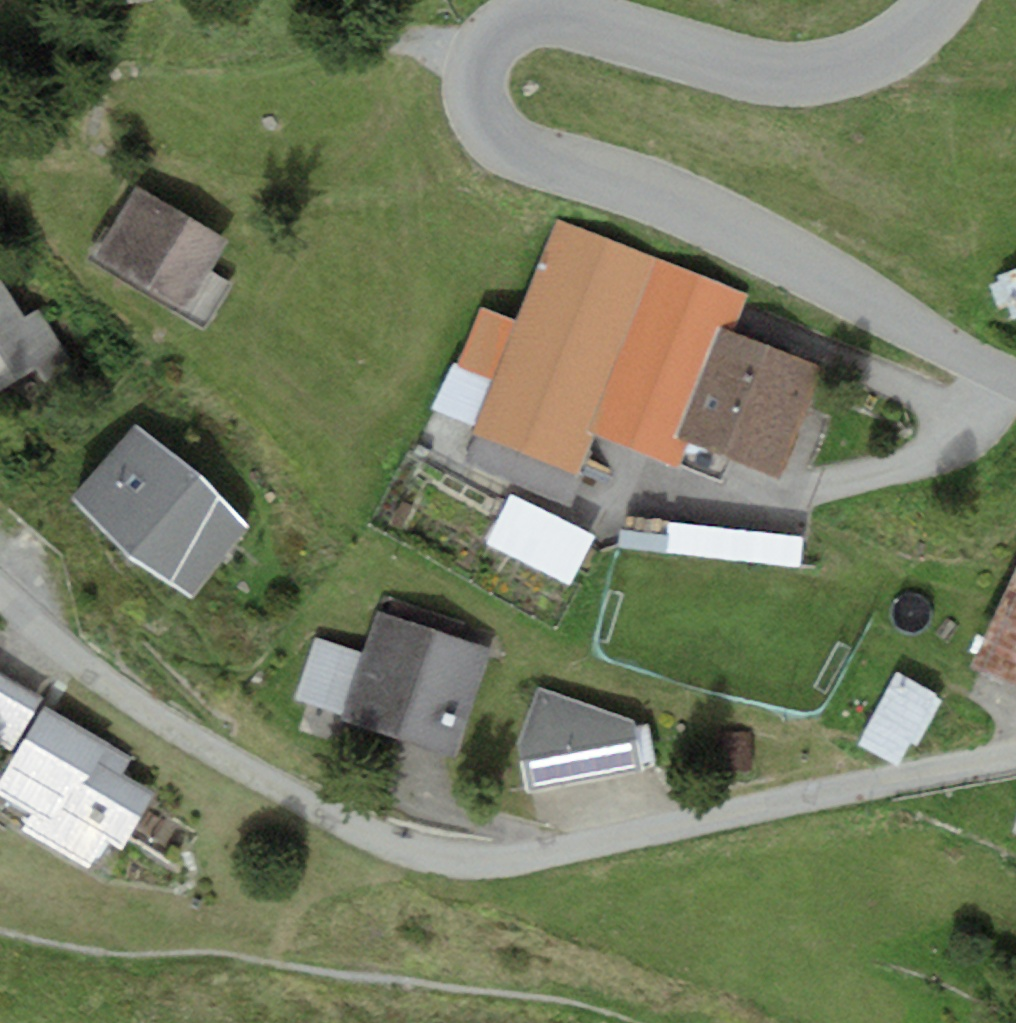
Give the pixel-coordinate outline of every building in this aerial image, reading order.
[(135,187),(95,257),(184,308),(206,269),(224,237),(135,187)] [(733,290),(559,220),(518,321),(480,305),(456,366),(495,382),(475,433),(576,473),(594,429),(665,458),(674,435),(718,325),(733,290)] [(232,283),(206,269),(184,308),(209,322),(232,283)] [(1004,280),(1015,310),(1015,275),(1004,280)] [(37,363),(49,382),(78,364),(42,306),(25,317),(0,277),(0,386),(37,363)] [(718,325),(674,435),(777,476),(821,367),(718,325)] [(136,424),(73,496),(128,554),(194,595),(248,526),(202,473),(136,424)] [(592,553),(560,543),(549,577),(581,587),(592,553)] [(969,666),(1015,685),(1015,571),(969,666)] [(493,651),(379,612),(365,653),(343,718),(343,719),(457,758),(493,651)] [(292,701),(343,718),(365,653),(314,636),(292,701)] [(944,697),(896,672),(858,745),(896,765),(909,740),(918,745),(944,697)] [(0,675),(0,743),(9,748),(38,696),(0,675)] [(633,720),(538,687),(519,741),(526,791),(642,765),(634,725),(633,720)] [(44,703),(0,778),(0,794),(31,813),(22,829),(86,867),(90,859),(99,864),(111,842),(122,848),(156,790),(125,773),(135,756),(44,703)] [(649,722),(634,725),(642,765),(657,763),(649,722)] [(750,732),(719,734),(722,770),(752,768),(750,732)]
